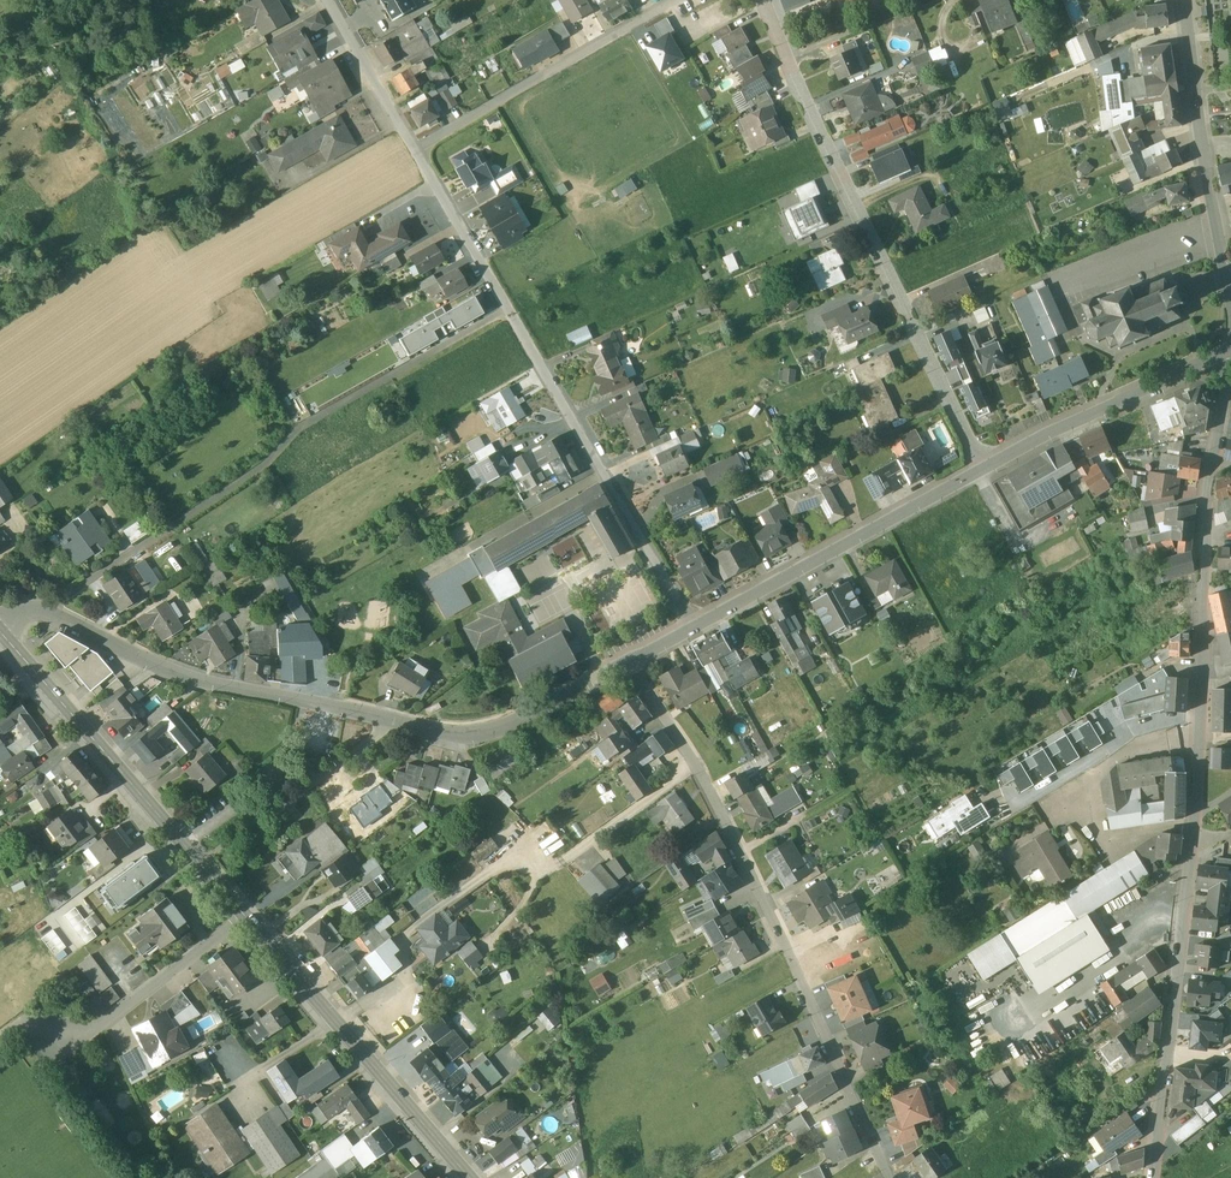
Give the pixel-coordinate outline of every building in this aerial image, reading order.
[(124,3),(125,10),(140,7),(138,0),(137,0),(124,3)] [(236,11),(246,29),(259,21),(266,33),(288,21),(276,0),(256,0),(236,11)] [(381,2),(380,3),(384,11),(385,10),(392,22),(417,8),(412,0),(405,0),(379,0),(381,2)] [(560,0),(573,22),(593,11),(590,6),(587,0),(560,0)] [(600,6),(610,23),(621,16),(612,0),(610,0),(600,6)] [(621,16),(633,9),(628,0),(612,0),(621,16)] [(784,13),(809,2),(808,0),(779,0),(784,13)] [(971,0),(970,0),(964,2),(969,15),(976,13),(971,0)] [(976,13),(983,10),(979,0),(971,0),(976,13)] [(983,10),(992,32),(1017,22),(1008,0),(979,0),(983,10)] [(1166,4),(1145,7),(1146,16),(1147,27),(1148,28),(1168,25),(1166,4)] [(1145,7),(1136,11),(1137,17),(1146,16),(1145,7)] [(1136,11),(1090,31),(1094,40),(1137,22),(1137,17),(1136,11)] [(317,13),(302,21),(309,33),(324,25),(317,13)] [(466,15),(451,23),(455,31),(470,23),(466,15)] [(1078,35),(1102,25),(1098,15),(1074,25),(1078,35)] [(1146,16),(1137,17),(1137,22),(1138,28),(1147,27),(1146,16)] [(655,25),(663,38),(670,34),(674,32),(667,18),(655,25)] [(390,40),(400,56),(404,54),(408,60),(430,47),(441,41),(428,19),(414,27),(410,20),(397,28),(401,34),(390,40)] [(563,22),(547,31),(555,45),(571,35),(563,22)] [(1033,41),(1025,22),(1016,25),(1024,45),(1033,41)] [(728,24),(714,33),(718,41),(721,39),(721,38),(732,32),(728,24)] [(750,42),(741,27),(732,32),(721,38),(721,39),(729,53),(726,55),(730,61),(733,59),(738,68),(754,58),(746,45),(750,42)] [(299,30),(268,48),(276,62),(279,60),(285,70),(296,63),(309,55),(309,54),(310,54),(307,48),(309,47),(299,30)] [(547,31),(517,48),(510,52),(521,70),(527,66),(546,55),(547,58),(558,51),(555,45),(547,31)] [(1090,31),(1077,36),(1088,61),(1101,56),(1100,52),(1094,40),(1090,31)] [(262,33),(237,46),(242,55),(266,41),(262,33)] [(647,47),(662,72),(684,60),(670,34),(663,38),(647,47)] [(855,39),(842,45),(845,52),(852,49),(858,47),(855,39)] [(400,56),(390,40),(373,50),(383,66),(400,56)] [(1169,44),(1140,49),(1145,77),(1174,72),(1169,44)] [(940,46),(911,58),(919,76),(947,65),(940,46)] [(411,76),(423,69),(434,88),(445,82),(435,65),(439,62),(430,47),(408,60),(411,66),(407,69),(411,76)] [(845,52),(831,58),(840,80),(861,71),(852,49),(845,52)] [(309,55),(296,63),(299,69),(314,61),(310,54),(309,54),(309,55)] [(766,71),(758,56),(754,58),(738,68),(746,82),(742,83),(746,90),(749,88),(753,96),(754,97),(767,90),(770,88),(762,73),(766,71)] [(220,78),(245,67),(241,58),(216,69),(220,78)] [(299,69),(284,78),(290,89),(300,83),(298,79),(318,68),(314,61),(299,69)] [(318,68),(298,79),(300,83),(308,97),(338,81),(341,79),(331,61),(318,68)] [(407,69),(391,79),(400,95),(417,86),(411,76),(407,69)] [(1174,72),(1145,77),(1148,97),(1167,93),(1178,92),(1174,72)] [(190,84),(193,76),(184,73),(181,81),(190,84)] [(1119,75),(1104,78),(1109,111),(1113,110),(1116,127),(1135,119),(1132,102),(1123,104),(1120,81),(1119,75)] [(1145,77),(1120,81),(1123,104),(1132,102),(1132,99),(1148,97),(1145,77)] [(338,81),(308,97),(317,112),(321,110),(321,111),(331,105),(347,96),(338,81)] [(871,83),(846,93),(852,108),(849,109),(856,125),(876,116),(871,105),(879,101),(871,83)] [(267,92),(273,101),(285,94),(279,85),(267,92)] [(438,94),(437,95),(446,111),(456,105),(447,89),(438,94)] [(767,90),(754,97),(753,96),(751,98),(755,105),(757,104),(770,96),(767,90)] [(1178,92),(1167,93),(1166,101),(1163,102),(1166,128),(1182,125),(1178,92)] [(770,96),(757,104),(761,112),(771,108),(772,109),(776,107),(770,96)] [(427,99),(409,110),(419,127),(426,123),(429,127),(436,122),(434,118),(437,116),(427,100),(427,99)] [(879,101),(871,105),(876,116),(884,113),(879,101)] [(331,105),(321,111),(321,110),(317,112),(316,113),(320,119),(334,111),(331,105)] [(1027,105),(1013,110),(1015,114),(1020,112),(1020,114),(1029,111),(1027,105)] [(761,112),(745,119),(751,134),(777,122),(772,109),(771,108),(761,112)] [(338,117),(290,144),(291,145),(270,156),(278,171),(301,159),(299,155),(323,142),(332,158),(354,146),(338,117)] [(1135,119),(1116,127),(1119,133),(1113,136),(1119,150),(1140,141),(1139,140),(1137,141),(1135,136),(1137,135),(1136,132),(1144,129),(1140,117),(1135,119)] [(888,124),(860,136),(861,139),(866,149),(866,150),(905,133),(900,121),(889,126),(888,124)] [(777,122),(751,134),(758,148),(774,141),(784,137),(784,136),(777,122)] [(858,132),(844,138),(847,145),(861,139),(860,136),(858,132)] [(784,137),(774,141),(777,147),(791,140),(788,134),(784,136),(784,137)] [(253,135),(245,141),(253,152),(261,146),(253,135)] [(1165,140),(1152,146),(1154,153),(1169,147),(1165,140)] [(1140,141),(1119,150),(1123,159),(1136,153),(1143,150),(1140,141)] [(1143,150),(1136,153),(1139,160),(1154,153),(1152,146),(1143,150)] [(866,149),(851,155),(854,162),(869,156),(866,150),(866,149)] [(1174,149),(1156,157),(1156,158),(1159,164),(1163,172),(1181,165),(1174,149)] [(901,151),(872,164),(880,183),(899,175),(910,170),(909,170),(901,151)] [(486,162),(483,163),(480,165),(474,154),(467,158),(464,152),(453,158),(458,167),(455,169),(466,188),(471,185),(476,192),(491,184),(498,196),(501,194),(502,193),(519,184),(519,183),(521,181),(513,165),(495,176),(486,162)] [(1136,153),(1123,159),(1130,175),(1143,169),(1139,160),(1136,153)] [(1076,169),(1085,177),(1093,168),(1084,160),(1076,169)] [(994,167),(997,173),(1003,170),(1000,164),(994,167)] [(1156,166),(1146,170),(1146,171),(1144,172),(1147,179),(1163,172),(1159,164),(1156,166)] [(1216,167),(1221,186),(1230,184),(1230,164),(1216,167)] [(918,166),(909,170),(910,170),(899,175),(901,182),(921,173),(918,166)] [(1143,169),(1130,175),(1134,185),(1147,179),(1144,172),(1143,169)] [(621,198),(638,187),(632,178),(615,188),(621,198)] [(1081,178),(1079,186),(1087,188),(1089,180),(1081,178)] [(795,189),(802,203),(814,198),(821,194),(815,181),(795,189)] [(1185,184),(1165,188),(1166,196),(1168,206),(1188,201),(1185,184)] [(1221,186),(1223,196),(1230,194),(1230,184),(1221,186)] [(943,207),(931,213),(919,188),(891,202),(896,213),(908,207),(911,213),(908,215),(915,228),(925,224),(927,228),(936,223),(948,217),(943,207)] [(1147,196),(1143,198),(1146,205),(1166,196),(1165,188),(1147,196)] [(498,196),(480,206),(483,213),(506,200),(502,193),(501,194),(498,196)] [(793,193),(780,199),(784,208),(797,203),(793,193)] [(1145,193),(1134,198),(1140,211),(1148,208),(1146,205),(1143,198),(1147,196),(1145,193)] [(1223,196),(1224,202),(1230,201),(1230,194),(1223,196)] [(802,238),(830,226),(825,216),(822,217),(814,198),(802,203),(785,210),(790,221),(794,220),(802,238)] [(1134,198),(1126,202),(1132,215),(1140,211),(1134,198)] [(483,213),(482,213),(491,228),(516,214),(507,199),(506,200),(483,213)] [(1189,210),(1182,213),(1184,218),(1192,215),(1189,210)] [(516,214),(491,228),(500,244),(501,243),(519,232),(525,229),(516,214)] [(353,224),(329,237),(333,243),(356,230),(353,224)] [(385,237),(367,246),(358,229),(356,230),(333,243),(340,256),(347,252),(358,271),(378,259),(382,266),(396,257),(393,251),(409,242),(399,225),(383,233),(385,237)] [(519,232),(501,243),(504,249),(523,238),(519,232)] [(434,244),(410,257),(419,274),(443,261),(434,244)] [(837,249),(818,257),(823,269),(812,274),(820,291),(846,280),(840,266),(844,265),(837,249)] [(731,272),(741,267),(733,252),(724,256),(731,272)] [(396,257),(382,266),(386,274),(401,265),(396,257)] [(456,269),(436,280),(436,281),(425,288),(426,288),(431,298),(442,291),(446,297),(466,286),(456,269)] [(282,292),(278,284),(283,281),(278,272),(258,281),(267,299),(282,292)] [(433,275),(417,284),(421,291),(426,288),(425,288),(436,281),(436,280),(433,275)] [(1127,290),(1115,295),(1114,292),(1112,293),(1113,295),(1102,300),(1098,299),(1092,301),(1091,299),(1080,303),(1077,304),(1078,307),(1073,309),(1079,324),(1087,321),(1086,324),(1087,324),(1086,328),(1084,328),(1084,330),(1086,331),(1088,336),(1087,338),(1088,339),(1090,338),(1096,340),(1096,343),(1098,343),(1098,340),(1106,337),(1109,346),(1108,348),(1111,349),(1111,347),(1118,344),(1119,347),(1118,350),(1120,350),(1122,347),(1133,343),(1134,345),(1136,344),(1135,342),(1146,337),(1150,337),(1153,329),(1158,327),(1158,329),(1161,328),(1160,326),(1172,321),(1174,322),(1175,320),(1178,318),(1180,319),(1180,317),(1179,317),(1175,307),(1182,304),(1181,299),(1182,299),(1179,291),(1177,292),(1176,288),(1168,291),(1164,282),(1165,279),(1163,279),(1163,280),(1158,282),(1157,281),(1156,283),(1144,288),(1143,285),(1141,286),(1142,289),(1131,293),(1129,290),(1131,287),(1128,286),(1127,290)] [(1033,289),(1046,285),(1044,280),(1031,285),(1033,289)] [(1053,338),(1048,341),(1047,340),(1066,331),(1046,287),(1012,302),(1032,346),(1028,348),(1036,365),(1055,357),(1060,355),(1053,338)] [(1024,289),(1012,294),(1014,300),(1027,295),(1024,289)] [(710,311),(708,295),(696,297),(698,313),(710,311)] [(474,297),(445,313),(444,313),(451,324),(454,330),(483,313),(474,297)] [(848,305),(824,315),(830,328),(841,323),(841,322),(853,317),(853,316),(848,305)] [(451,324),(444,313),(445,313),(442,307),(433,312),(443,328),(451,324)] [(860,313),(853,316),(853,317),(841,322),(841,323),(848,339),(856,336),(858,339),(879,330),(869,309),(867,310),(867,309),(864,308),(861,309),(860,312),(860,313)] [(985,308),(973,312),(978,324),(990,319),(985,308)] [(424,317),(428,323),(434,333),(443,328),(433,312),(424,317)] [(437,340),(434,333),(428,323),(399,340),(408,356),(437,340)] [(567,336),(572,346),(593,337),(588,327),(567,336)] [(947,364),(962,357),(950,330),(935,337),(947,364)] [(976,331),(968,334),(975,352),(984,348),(982,346),(976,331)] [(612,332),(592,340),(595,347),(596,348),(616,339),(612,332)] [(616,339),(596,348),(595,347),(589,350),(598,371),(619,361),(616,354),(619,347),(616,339)] [(994,341),(982,346),(984,348),(975,352),(980,365),(981,364),(986,375),(1008,366),(1003,355),(1004,355),(999,342),(995,344),(994,341)] [(861,365),(858,366),(859,367),(866,384),(897,371),(889,352),(861,365)] [(858,357),(845,362),(849,371),(859,367),(858,366),(861,365),(858,357)] [(947,364),(950,371),(956,368),(965,364),(962,357),(947,364)] [(1069,364),(1062,367),(1070,384),(1088,375),(1080,359),(1069,364)] [(619,361),(598,371),(601,377),(596,379),(603,393),(612,389),(611,388),(631,379),(631,378),(627,380),(619,361)] [(971,377),(965,364),(956,368),(962,381),(971,377)] [(783,367),(782,381),(794,382),(795,368),(783,367)] [(1070,384),(1062,367),(1035,379),(1043,398),(1071,386),(1070,384)] [(900,419),(882,379),(898,372),(897,371),(866,384),(856,389),(867,413),(869,412),(876,428),(877,430),(890,424),(900,419)] [(971,377),(962,381),(965,386),(973,382),(971,377)] [(631,379),(611,388),(612,389),(615,396),(629,390),(635,387),(631,379)] [(635,387),(629,390),(632,396),(638,393),(639,394),(648,389),(645,382),(635,387)] [(965,386),(961,388),(972,413),(987,406),(978,386),(975,387),(973,382),(965,386)] [(1200,387),(1175,397),(1175,398),(1183,419),(1208,409),(1205,402),(1209,401),(1206,393),(1202,394),(1200,387)] [(507,388),(490,398),(481,404),(486,413),(495,407),(506,426),(524,416),(507,388)] [(632,396),(603,409),(610,426),(624,420),(631,436),(633,435),(638,447),(652,441),(657,438),(645,411),(646,411),(639,394),(638,393),(632,396)] [(1175,398),(1161,403),(1161,402),(1157,403),(1158,404),(1151,407),(1158,424),(1160,430),(1164,429),(1167,443),(1168,443),(1183,440),(1184,440),(1183,435),(1181,425),(1185,424),(1183,419),(1175,398)] [(1046,411),(1039,399),(1031,403),(1038,415),(1046,411)] [(975,419),(990,413),(987,406),(972,413),(975,419)] [(1208,409),(1183,419),(1185,424),(1189,434),(1205,431),(1208,409)] [(1006,428),(1010,436),(1026,428),(1022,420),(1006,428)] [(890,424),(877,430),(876,428),(872,430),(876,439),(893,432),(890,424)] [(1160,430),(1158,424),(1155,425),(1156,428),(1149,431),(1154,445),(1167,443),(1164,429),(1160,430)] [(1102,427),(1079,437),(1088,458),(1111,449),(1102,427)] [(698,428),(693,431),(696,439),(698,439),(701,437),(698,428)] [(915,430),(901,438),(909,453),(920,447),(921,448),(924,447),(915,430)] [(693,431),(679,436),(683,445),(696,439),(693,431)] [(668,433),(657,438),(652,441),(654,448),(671,440),(668,433)] [(558,436),(541,446),(549,461),(566,452),(558,436)] [(1083,461),(1088,458),(1079,438),(1072,441),(1080,461),(1082,459),(1083,461)] [(696,439),(683,445),(680,446),(684,455),(701,447),(698,439),(696,439)] [(1183,440),(1168,443),(1166,453),(1180,456),(1183,440)] [(1072,441),(1062,444),(1075,464),(1080,461),(1072,441)] [(491,443),(472,453),(477,462),(496,451),(491,443)] [(539,444),(528,451),(537,468),(538,467),(548,462),(549,461),(541,446),(539,445),(539,444)] [(1062,444),(1046,453),(1059,474),(1075,464),(1062,444)] [(680,446),(659,455),(667,475),(688,466),(684,455),(680,446)] [(909,453),(898,459),(902,468),(911,484),(933,472),(921,448),(920,447),(909,453)] [(477,462),(475,463),(475,464),(476,463),(487,482),(486,482),(487,483),(508,471),(509,470),(508,470),(506,466),(508,466),(507,465),(502,456),(501,457),(498,451),(498,450),(496,451),(477,462)] [(528,451),(513,460),(514,461),(523,477),(537,468),(528,451)] [(935,462),(938,468),(958,457),(955,451),(935,462)] [(578,473),(567,452),(566,452),(549,461),(548,462),(554,472),(554,473),(554,472),(560,483),(578,473)] [(1046,453),(1008,475),(1028,510),(1062,490),(1054,477),(1059,474),(1046,453)] [(1181,457),(1162,453),(1160,468),(1166,469),(1167,463),(1179,465),(1181,457)] [(836,454),(820,460),(831,480),(833,484),(848,476),(836,454)] [(1201,460),(1181,457),(1179,465),(1179,469),(1178,470),(1177,477),(1179,477),(1198,480),(1201,460)] [(898,459),(872,473),(884,495),(893,490),(886,477),(902,468),(898,459)] [(1096,464),(1088,469),(1083,461),(1082,459),(1080,461),(1075,464),(1081,474),(1082,477),(1090,488),(1094,496),(1109,487),(1105,479),(1096,464)] [(723,460),(705,468),(713,484),(730,476),(723,460)] [(820,460),(812,464),(819,478),(822,476),(825,483),(831,480),(820,460)] [(523,477),(514,461),(507,465),(508,466),(506,466),(508,470),(509,470),(508,471),(514,481),(523,477)] [(548,462),(538,467),(544,478),(554,472),(548,462)] [(1081,474),(1075,464),(1059,474),(1054,477),(1062,490),(1067,487),(1066,484),(1081,474)] [(523,477),(514,481),(520,492),(544,478),(538,467),(537,468),(523,477)] [(1127,475),(1133,476),(1132,486),(1140,487),(1141,476),(1134,475),(1134,473),(1138,474),(1139,471),(1124,469),(1127,475)] [(1152,498),(1173,494),(1176,494),(1179,477),(1177,477),(1151,473),(1147,499),(1152,498)] [(1062,490),(1028,510),(1008,475),(993,484),(1020,530),(1074,498),(1067,487),(1062,490)] [(825,483),(822,476),(819,478),(810,483),(812,487),(786,495),(791,508),(818,499),(831,522),(843,515),(828,487),(833,484),(831,480),(825,483)] [(1217,481),(1217,491),(1219,500),(1230,496),(1230,476),(1217,481)] [(12,498),(0,481),(0,507),(12,498)] [(599,484),(483,549),(494,570),(495,570),(506,564),(590,517),(614,558),(634,547),(610,505),(611,505),(599,484)] [(556,485),(536,495),(541,502),(559,492),(556,485)] [(692,486),(667,497),(672,509),(674,508),(677,516),(701,505),(692,486)] [(1173,494),(1152,498),(1153,506),(1175,501),(1173,494)] [(1219,500),(1218,512),(1219,513),(1224,511),(1228,522),(1230,521),(1230,496),(1219,500)] [(779,503),(767,510),(774,522),(777,520),(780,527),(781,527),(790,522),(779,503)] [(1194,506),(1167,510),(1166,524),(1174,525),(1174,520),(1193,522),(1194,506)] [(1144,507),(1129,513),(1131,523),(1147,520),(1144,507)] [(110,542),(88,510),(56,532),(63,541),(61,542),(62,545),(64,543),(79,564),(110,542)] [(774,522),(755,532),(767,554),(780,547),(779,545),(788,540),(781,527),(780,527),(777,520),(774,522)] [(1147,520),(1131,523),(1132,532),(1149,529),(1147,520)] [(1193,522),(1174,520),(1174,525),(1173,532),(1172,540),(1180,541),(1191,542),(1193,522)] [(136,523),(124,531),(133,544),(151,531),(146,524),(140,529),(136,523)] [(1150,537),(1152,545),(1148,546),(1150,555),(1153,563),(1167,559),(1165,551),(1174,548),(1172,540),(1173,532),(1169,532),(1150,537)] [(7,535),(5,536),(3,533),(1,535),(7,542),(10,539),(7,535)] [(759,557),(749,539),(741,544),(751,562),(752,561),(759,557)] [(1131,560),(1150,555),(1148,546),(1138,549),(1135,539),(1126,542),(1131,560)] [(1191,542),(1180,541),(1179,556),(1189,553),(1191,542)] [(720,556),(719,556),(724,564),(723,564),(729,576),(753,563),(752,561),(751,562),(741,544),(720,556)] [(483,576),(494,570),(483,549),(481,547),(468,554),(470,558),(479,575),(481,577),(483,576)] [(707,569),(695,547),(678,557),(684,568),(680,570),(694,595),(708,587),(709,589),(724,581),(717,567),(715,564),(707,569)] [(1219,548),(1218,568),(1230,568),(1230,548),(1219,548)] [(717,550),(709,554),(715,564),(717,567),(723,564),(724,564),(719,556),(720,556),(717,550)] [(1167,559),(1157,562),(1162,580),(1163,580),(1171,578),(1194,572),(1189,553),(1179,556),(1167,559)] [(461,585),(479,575),(470,558),(425,583),(445,619),(471,605),(461,585)] [(198,568),(214,592),(221,588),(218,584),(226,579),(220,570),(219,570),(212,559),(198,568)] [(158,583),(142,560),(133,566),(149,589),(158,583)] [(884,572),(882,568),(866,577),(875,594),(876,596),(877,596),(889,589),(895,599),(911,590),(895,561),(894,562),(895,564),(889,568),(890,569),(884,572)] [(1153,563),(1146,565),(1152,585),(1164,582),(1163,580),(1162,580),(1157,562),(1153,563)] [(506,564),(495,570),(494,570),(483,576),(498,602),(498,603),(506,599),(521,590),(506,564)] [(140,596),(124,572),(104,586),(119,609),(140,596)] [(310,629),(278,572),(272,576),(277,584),(280,591),(302,629),(310,629)] [(849,581),(833,590),(833,591),(828,594),(828,593),(812,602),(830,635),(867,615),(849,581)] [(1050,583),(1043,587),(1048,596),(1055,592),(1050,583)] [(277,584),(268,589),(272,596),(280,591),(277,584)] [(1209,596),(1215,621),(1230,617),(1230,604),(1228,592),(1228,591),(1227,591),(1209,596)] [(875,594),(868,598),(874,611),(883,606),(877,596),(876,596),(875,594)] [(784,596),(768,605),(777,621),(777,622),(782,619),(793,613),(784,596)] [(506,599),(498,603),(498,602),(477,614),(480,618),(462,628),(475,651),(491,641),(504,665),(508,662),(523,691),(523,690),(576,662),(577,662),(578,662),(567,642),(574,638),(563,618),(527,638),(506,599)] [(163,602),(136,619),(142,629),(151,623),(161,639),(179,628),(163,602)] [(226,611),(212,620),(216,626),(221,622),(222,622),(230,617),(226,611)] [(793,613),(782,619),(789,632),(790,634),(802,628),(793,613)] [(1215,621),(1218,635),(1230,632),(1230,617),(1215,621)] [(782,619),(777,622),(777,621),(770,624),(778,638),(789,632),(782,619)] [(222,622),(221,622),(216,626),(215,626),(225,642),(232,638),(222,622)] [(215,626),(197,637),(198,638),(189,643),(195,652),(194,653),(199,660),(208,654),(215,665),(233,655),(225,642),(215,626)] [(329,643),(320,626),(311,631),(321,647),(329,643)] [(1190,628),(1170,639),(1190,639),(1190,628)] [(302,629),(279,631),(279,629),(277,629),(277,631),(278,647),(278,655),(280,655),(303,654),(303,659),(321,657),(321,647),(311,631),(310,629),(302,629)] [(277,631),(247,633),(248,657),(266,659),(266,648),(278,647),(277,631)] [(721,631),(707,639),(718,658),(723,655),(732,650),(721,631)] [(790,634),(789,632),(778,638),(788,655),(799,649),(795,640),(794,641),(790,634)] [(1218,635),(1224,664),(1230,662),(1230,632),(1218,635)] [(87,649),(58,633),(44,644),(65,668),(68,665),(87,649)] [(707,639),(692,647),(704,670),(712,665),(714,664),(712,661),(718,658),(707,639)] [(1190,639),(1170,639),(1170,648),(1170,650),(1171,650),(1171,656),(1190,656),(1190,639)] [(799,649),(788,655),(793,665),(810,656),(809,656),(810,653),(808,648),(804,647),(804,646),(799,649)] [(734,648),(732,650),(723,655),(724,658),(725,657),(729,664),(732,668),(735,667),(742,662),(734,648)] [(1170,648),(1157,655),(1161,662),(1171,656),(1171,650),(1170,650),(1170,648)] [(87,649),(68,665),(76,674),(72,677),(79,685),(83,682),(90,691),(113,672),(96,654),(87,649)] [(303,654),(280,655),(281,683),(305,686),(303,659),(303,654)] [(723,655),(718,658),(723,668),(729,664),(725,657),(724,658),(723,655)] [(810,656),(793,665),(800,676),(816,667),(810,656)] [(248,657),(246,657),(245,680),(265,682),(266,674),(268,675),(267,673),(267,668),(266,667),(266,659),(248,657)] [(834,657),(826,661),(834,676),(841,672),(834,657)] [(723,668),(718,658),(712,661),(714,664),(712,665),(718,676),(725,672),(723,668)] [(759,675),(750,658),(742,662),(735,667),(744,684),(759,675)] [(410,671),(397,663),(391,672),(393,673),(388,681),(396,686),(413,696),(423,679),(410,671)] [(428,671),(415,663),(410,671),(423,679),(428,671)] [(684,677),(678,667),(674,670),(679,680),(684,677)] [(732,668),(725,672),(729,679),(735,689),(744,684),(735,667),(732,668)] [(1119,695),(1118,696),(1120,702),(1122,708),(1125,720),(1135,717),(1135,719),(1139,718),(1139,716),(1164,708),(1167,676),(1168,676),(1163,669),(1139,683),(1133,687),(1119,695)] [(684,677),(679,680),(674,670),(662,677),(674,698),(675,697),(677,700),(678,699),(680,703),(686,700),(688,702),(709,691),(698,671),(697,670),(684,677)] [(704,670),(698,671),(709,691),(712,689),(708,681),(711,680),(704,670)] [(711,680),(708,681),(712,689),(729,679),(725,672),(718,676),(711,680)] [(1135,675),(1114,687),(1119,695),(1133,687),(1139,683),(1135,675)] [(1168,676),(1167,676),(1164,708),(1164,710),(1185,712),(1188,678),(1168,676)] [(117,678),(104,689),(109,695),(122,686),(123,686),(117,678)] [(396,686),(388,681),(386,684),(394,689),(396,686)] [(122,686),(110,695),(115,701),(127,691),(122,686)] [(138,686),(131,689),(136,699),(142,696),(138,686)] [(1214,688),(1214,707),(1214,724),(1214,732),(1230,732),(1230,689),(1214,688)] [(623,702),(614,689),(597,701),(607,714),(623,702)] [(115,701),(103,711),(104,712),(107,710),(115,719),(130,706),(131,707),(136,702),(127,691),(115,701)] [(736,692),(729,696),(733,702),(739,698),(736,692)] [(109,695),(97,703),(103,711),(115,701),(110,695),(109,695)] [(638,695),(611,714),(615,720),(622,715),(622,714),(624,712),(635,728),(652,715),(638,695)] [(439,703),(426,709),(428,715),(441,708),(439,703)] [(0,717),(0,734),(18,720),(27,714),(19,704),(0,717)] [(166,704),(147,720),(153,727),(160,721),(172,711),(166,704)] [(115,719),(111,723),(122,737),(128,732),(130,735),(142,726),(130,712),(133,710),(131,707),(130,706),(115,719)] [(1066,706),(1058,711),(1065,724),(1073,719),(1066,706)] [(587,708),(577,716),(583,725),(593,717),(587,708)] [(172,711),(160,721),(166,728),(173,736),(185,726),(172,711)] [(27,714),(18,720),(22,726),(31,720),(27,714)] [(611,734),(614,732),(621,727),(615,720),(611,714),(604,719),(599,723),(595,726),(604,739),(608,736),(611,734)] [(31,720),(22,726),(25,735),(36,727),(31,720)] [(153,727),(146,732),(150,737),(154,734),(156,736),(166,728),(160,721),(153,727)] [(1090,751),(1103,744),(1098,736),(1092,725),(1090,721),(1067,735),(1073,745),(1083,739),(1090,751)] [(1092,725),(1098,736),(1105,732),(1098,721),(1092,725)] [(199,743),(185,726),(173,736),(187,753),(199,743)] [(36,727),(25,735),(32,743),(32,744),(43,736),(36,727)] [(662,729),(646,740),(647,741),(653,750),(659,757),(674,746),(662,729)] [(622,731),(601,745),(609,758),(619,751),(623,757),(637,747),(633,740),(630,742),(622,731)] [(146,732),(130,746),(146,764),(162,750),(150,737),(146,732)] [(1068,765),(1080,757),(1073,745),(1067,735),(1044,748),(1049,758),(1060,752),(1068,765)] [(1,765),(0,766),(0,781),(3,779),(8,778),(9,778),(11,782),(32,768),(30,764),(31,763),(33,759),(38,755),(39,756),(51,748),(43,736),(32,744),(1,765)] [(26,736),(6,750),(11,757),(32,743),(26,736)] [(759,738),(755,740),(759,748),(764,746),(759,738)] [(0,741),(0,765),(11,757),(6,750),(0,741)] [(633,764),(639,760),(653,750),(647,741),(633,752),(625,758),(630,766),(633,764)] [(209,742),(199,750),(204,757),(206,755),(208,756),(215,749),(209,742)] [(579,742),(563,753),(569,761),(585,750),(579,742)] [(178,747),(166,757),(173,765),(184,755),(178,747)] [(508,747),(482,762),(492,778),(517,763),(508,747)] [(778,754),(775,748),(770,751),(773,757),(778,754)] [(1044,778),(1057,771),(1049,758),(1044,748),(1021,762),(1026,772),(1037,766),(1044,778)] [(1212,748),(1211,767),(1230,768),(1230,749),(1212,748)] [(769,750),(751,761),(757,771),(775,761),(773,757),(770,751),(769,750)] [(74,751),(58,764),(69,777),(84,764),(74,751)] [(204,757),(187,771),(197,783),(201,780),(208,788),(224,775),(208,756),(206,755),(204,757)] [(1171,757),(1153,759),(1155,770),(1173,767),(1171,757)] [(1153,759),(1119,764),(1123,788),(1124,788),(1146,784),(1147,799),(1159,797),(1155,770),(1153,759)] [(751,761),(741,767),(744,773),(745,772),(749,778),(758,773),(757,771),(751,761)] [(1021,792),(1034,785),(1026,772),(1021,762),(998,775),(1004,785),(1014,779),(1021,792)] [(423,768),(408,763),(405,773),(402,784),(403,785),(418,789),(419,786),(432,790),(433,786),(438,769),(438,768),(424,764),(423,768)] [(104,788),(84,764),(69,777),(73,782),(89,802),(104,788)] [(454,768),(439,764),(438,768),(438,769),(433,786),(449,790),(450,787),(464,791),(470,769),(455,765),(454,768)] [(651,790),(633,764),(630,766),(620,773),(638,800),(651,790)] [(1118,765),(1102,781),(1106,804),(1107,804),(1107,805),(1126,802),(1124,788),(1123,788),(1119,764),(1118,765)] [(405,773),(397,770),(392,784),(401,790),(403,785),(402,784),(405,773)] [(1186,771),(1166,771),(1165,801),(1165,820),(1185,817),(1186,771)] [(749,778),(745,772),(744,773),(726,783),(736,799),(738,798),(754,788),(749,778)] [(794,775),(790,778),(794,786),(799,783),(794,775)] [(69,777),(52,787),(55,793),(63,788),(64,789),(73,782),(69,777)] [(490,791),(482,777),(473,782),(481,796),(490,791)] [(392,784),(386,779),(379,784),(389,799),(401,790),(392,784)] [(368,797),(363,801),(362,799),(349,808),(356,818),(360,816),(366,826),(381,816),(378,812),(392,803),(389,799),(379,784),(365,794),(368,797)] [(1146,784),(1124,788),(1126,802),(1107,805),(1111,828),(1143,823),(1142,805),(1148,804),(1147,799),(1146,784)] [(55,793),(52,787),(47,790),(55,804),(57,807),(62,804),(55,793)] [(63,788),(55,793),(62,804),(65,808),(73,802),(64,789),(63,788)] [(754,788),(738,798),(746,812),(744,814),(754,830),(773,819),(766,807),(755,788),(754,788)] [(794,789),(778,798),(779,799),(766,807),(773,819),(787,811),(802,802),(794,789)] [(44,811),(55,804),(47,790),(36,797),(44,811)] [(694,820),(675,792),(658,804),(659,806),(648,813),(656,824),(666,816),(677,832),(694,820)] [(971,810),(963,797),(952,804),(954,807),(932,820),(939,830),(943,827),(946,833),(956,826),(962,835),(971,829),(970,827),(989,815),(982,804),(971,810)] [(1220,805),(1228,818),(1230,817),(1230,819),(1230,798),(1220,805)] [(1148,804),(1142,805),(1143,823),(1165,820),(1165,801),(1148,804)] [(68,811),(58,819),(60,822),(52,828),(58,835),(56,837),(57,837),(54,839),(55,840),(58,838),(65,848),(76,839),(74,837),(83,830),(82,829),(68,811)] [(932,820),(929,822),(938,838),(946,833),(943,827),(939,830),(932,820)] [(325,823),(303,841),(319,861),(319,862),(324,868),(345,853),(348,851),(325,823)] [(88,824),(82,829),(83,830),(74,837),(76,839),(80,845),(96,834),(88,824)] [(132,844),(119,826),(89,848),(99,863),(102,866),(111,860),(132,844)] [(712,856),(726,847),(716,832),(694,846),(704,861),(712,856)] [(1048,832),(1018,850),(1023,857),(1024,857),(1031,869),(1032,868),(1045,860),(1050,869),(1044,873),(1053,887),(1072,876),(1054,846),(1056,845),(1048,832)] [(1160,833),(1134,850),(1142,863),(1151,857),(1153,861),(1158,857),(1157,857),(1160,833)] [(1181,836),(1160,833),(1157,857),(1158,857),(1174,859),(1175,852),(1179,852),(1181,836)] [(475,849),(483,859),(498,846),(490,836),(475,849)] [(301,839),(278,859),(296,881),(319,862),(319,861),(303,841),(301,839)] [(1224,843),(1222,858),(1230,859),(1230,839),(1224,843)] [(809,871),(791,842),(766,856),(775,870),(778,869),(788,886),(802,877),(810,872),(809,871)] [(726,847),(712,856),(719,867),(732,859),(726,847)] [(1134,850),(1107,867),(1062,895),(1078,920),(1088,914),(1150,875),(1142,863),(1134,850)] [(324,868),(323,869),(336,887),(354,873),(345,860),(348,858),(345,853),(324,868)] [(100,894),(112,909),(116,905),(121,910),(151,887),(150,885),(161,876),(145,855),(135,863),(133,862),(102,885),(106,890),(100,894)] [(679,856),(666,865),(684,890),(697,882),(683,861),(679,856)] [(615,857),(602,866),(615,881),(627,873),(615,857)] [(1031,869),(1024,857),(1023,857),(1014,862),(1023,877),(1033,871),(1032,868),(1031,869)] [(1151,857),(1142,863),(1150,875),(1158,869),(1153,861),(1151,857)] [(1217,857),(1216,867),(1227,869),(1227,870),(1230,871),(1230,859),(1222,858),(1217,857)] [(365,875),(379,865),(374,858),(360,868),(365,875)] [(99,863),(89,871),(96,880),(115,866),(111,860),(102,866),(99,863)] [(717,898),(741,882),(728,862),(703,878),(717,898)] [(602,866),(600,864),(580,882),(600,904),(620,886),(615,881),(602,866)] [(379,865),(365,875),(361,878),(366,884),(371,880),(372,881),(384,872),(379,865)] [(1216,867),(1199,865),(1197,886),(1210,888),(1209,898),(1228,900),(1230,888),(1225,888),(1227,870),(1227,869),(1216,867)] [(816,867),(809,871),(810,872),(802,877),(805,883),(821,874),(816,867)] [(899,871),(893,875),(897,881),(903,877),(899,871)] [(371,880),(366,884),(348,897),(358,909),(381,892),(388,887),(383,879),(375,885),(372,881),(371,880)] [(831,894),(824,881),(818,884),(825,897),(827,896),(828,896),(831,894)] [(647,889),(643,882),(631,889),(635,896),(647,889)] [(825,897),(818,884),(794,899),(795,900),(790,903),(796,914),(801,911),(811,927),(829,917),(837,912),(833,904),(828,896),(827,896),(825,897)] [(50,896),(62,902),(64,897),(53,891),(50,896)] [(1062,895),(1001,934),(1016,959),(1078,920),(1062,895)] [(1228,900),(1209,898),(1207,908),(1218,909),(1217,919),(1226,920),(1228,900)] [(853,899),(844,903),(842,899),(833,904),(837,912),(829,917),(833,924),(860,912),(853,899)] [(162,900),(136,919),(139,923),(125,934),(141,956),(155,945),(159,949),(185,930),(177,920),(180,918),(172,907),(169,909),(162,900)] [(684,909),(689,920),(715,907),(712,900),(696,907),(695,904),(684,909)] [(1207,908),(1195,906),(1193,926),(1216,929),(1217,919),(1218,909),(1207,908)] [(63,916),(67,922),(79,913),(74,907),(63,916)] [(715,907),(689,920),(695,931),(705,925),(705,924),(720,915),(715,907)] [(720,915),(705,924),(705,925),(716,944),(739,931),(728,911),(720,915)] [(992,911),(986,915),(989,919),(991,923),(997,919),(992,911)] [(67,922),(72,927),(83,919),(79,913),(67,922)] [(1078,920),(1016,959),(1017,959),(1032,984),(1104,939),(1088,914),(1078,920)] [(348,953),(356,963),(384,943),(389,939),(383,930),(394,922),(388,915),(375,925),(364,933),(347,946),(327,961),(331,966),(348,953)] [(458,921),(447,930),(435,915),(417,929),(428,943),(421,948),(434,964),(446,954),(447,956),(449,954),(448,953),(469,936),(458,921)] [(986,915),(974,922),(982,935),(989,931),(984,923),(989,919),(986,915)] [(324,916),(304,932),(322,955),(327,961),(347,946),(342,940),(324,916)] [(72,927),(76,933),(88,925),(83,919),(72,927)] [(360,926),(364,933),(375,925),(370,919),(360,926)] [(76,933),(81,939),(92,931),(88,925),(76,933)] [(751,945),(742,929),(739,931),(716,944),(713,946),(720,958),(729,953),(737,966),(758,954),(753,944),(751,945)] [(41,938),(45,944),(57,935),(52,930),(41,938)] [(1217,938),(1217,946),(1221,946),(1220,949),(1229,950),(1229,951),(1230,951),(1230,935),(1229,930),(1217,938)] [(81,939),(85,945),(97,937),(92,931),(81,939)] [(1001,934),(968,955),(984,980),(1017,959),(1016,959),(1001,934)] [(45,944),(50,950),(61,941),(57,935),(45,944)] [(1195,955),(1198,937),(1191,936),(1188,953),(1195,955)] [(1104,939),(1032,984),(1039,994),(1110,950),(1104,939)] [(50,950),(54,956),(65,947),(61,941),(50,950)] [(361,973),(362,975),(372,968),(381,980),(400,965),(384,943),(356,963),(339,977),(338,978),(344,986),(346,985),(361,973)] [(470,943),(459,952),(469,966),(480,956),(470,943)] [(1217,946),(1201,944),(1199,965),(1218,968),(1219,960),(1220,949),(1221,946),(1217,946)] [(210,965),(207,967),(209,969),(220,984),(230,998),(255,979),(232,948),(220,958),(210,965)] [(1154,949),(1138,960),(1144,969),(1149,977),(1165,966),(1154,949)] [(1229,950),(1220,949),(1219,960),(1228,961),(1229,951),(1229,950)] [(216,953),(207,960),(210,965),(220,958),(216,953)] [(348,953),(331,966),(339,977),(356,963),(348,953)] [(678,954),(660,965),(665,974),(683,963),(678,954)] [(111,985),(89,955),(77,965),(89,982),(98,994),(111,985)] [(1138,960),(1119,972),(1122,976),(1126,981),(1144,969),(1138,960)] [(372,968),(362,975),(372,987),(381,980),(372,968)] [(731,968),(715,977),(719,985),(735,976),(731,968)] [(209,969),(197,978),(209,993),(220,984),(209,969)] [(658,975),(655,969),(647,973),(650,979),(658,975)] [(678,969),(667,976),(672,985),(684,978),(678,969)] [(1119,972),(1113,976),(1116,980),(1122,976),(1119,972)] [(361,973),(346,985),(356,999),(372,987),(362,975),(361,973)] [(602,974),(590,981),(600,998),(613,990),(602,974)] [(845,974),(825,983),(828,990),(830,989),(847,981),(845,974)] [(1113,976),(1101,984),(1107,993),(1110,997),(1116,1006),(1128,998),(1120,985),(1116,980),(1113,976)] [(1122,976),(1116,980),(1120,985),(1126,981),(1122,976)] [(847,981),(830,989),(837,1005),(863,993),(856,977),(847,981)] [(1217,983),(1191,980),(1188,1004),(1199,1005),(1199,1002),(1209,1003),(1210,995),(1216,996),(1217,983)] [(91,999),(98,994),(89,982),(82,987),(91,999)] [(660,984),(655,987),(659,995),(665,991),(660,984)] [(1101,984),(1087,994),(1093,1003),(1101,997),(1107,993),(1101,984)] [(91,999),(82,987),(76,991),(85,1004),(91,999)] [(1150,987),(1122,1006),(1125,1010),(1133,1022),(1160,1002),(1150,987)] [(112,988),(102,996),(106,1002),(116,994),(112,988)] [(521,993),(523,1000),(535,996),(533,990),(521,993)] [(181,991),(174,996),(184,1010),(192,1004),(181,991)] [(863,993),(837,1005),(844,1020),(844,1021),(862,1013),(871,1009),(863,993)] [(116,994),(106,1002),(110,1007),(121,1000),(116,994)] [(767,995),(747,1007),(764,1036),(784,1024),(784,1023),(787,1021),(781,1011),(777,1013),(767,995)] [(174,996),(160,1007),(164,1015),(168,1022),(184,1010),(174,996)] [(1110,997),(1104,1001),(1107,1006),(1103,1008),(1108,1016),(1117,1009),(1116,1006),(1110,997)] [(289,1022),(277,1006),(260,1018),(266,1027),(271,1034),(289,1022)] [(1218,1008),(1208,1015),(1198,1014),(1197,1021),(1221,1024),(1227,1021),(1218,1008)] [(549,1009),(539,1018),(550,1031),(561,1023),(549,1009)] [(1125,1010),(1114,1018),(1122,1029),(1133,1022),(1125,1010)] [(244,1011),(230,1021),(235,1027),(248,1017),(244,1011)] [(247,1019),(245,1027),(257,1044),(271,1034),(266,1027),(260,1018),(256,1013),(247,1019)] [(862,1013),(844,1021),(844,1020),(842,1021),(845,1029),(848,1028),(848,1027),(862,1021),(863,1021),(865,1020),(862,1013)] [(168,1022),(164,1015),(146,1024),(146,1023),(134,1030),(143,1047),(149,1044),(158,1062),(183,1049),(168,1022)] [(433,1045),(437,1042),(452,1061),(453,1060),(465,1051),(438,1015),(421,1028),(433,1045)] [(862,1021),(848,1027),(848,1028),(851,1034),(865,1028),(863,1021),(862,1021)] [(1197,1021),(1194,1021),(1193,1030),(1191,1030),(1190,1031),(1189,1032),(1188,1034),(1188,1035),(1189,1036),(1190,1037),(1192,1038),(1191,1047),(1206,1049),(1207,1038),(1219,1040),(1221,1024),(1197,1021)] [(865,1028),(851,1034),(850,1034),(857,1050),(883,1038),(876,1023),(865,1028)] [(756,1038),(762,1034),(758,1027),(752,1030),(756,1038)] [(1124,1032),(1102,1047),(1118,1071),(1141,1055),(1135,1047),(1124,1032)] [(1155,1033),(1135,1047),(1141,1055),(1142,1057),(1158,1046),(1160,1032),(1155,1033)] [(883,1038),(857,1050),(864,1065),(865,1065),(865,1064),(879,1058),(890,1053),(883,1038)] [(107,1054),(98,1043),(91,1049),(100,1060),(107,1054)] [(805,1053),(801,1055),(809,1070),(825,1062),(818,1046),(812,1049),(805,1053)] [(1118,1071),(1102,1047),(1093,1053),(1110,1077),(1118,1071)] [(144,1069),(133,1049),(118,1057),(128,1078),(144,1069)] [(427,1049),(411,1062),(426,1081),(442,1068),(427,1049)] [(719,1068),(730,1063),(724,1050),(713,1055),(719,1068)] [(801,1055),(765,1072),(769,1080),(777,1076),(780,1084),(782,1083),(791,1079),(809,1070),(801,1055)] [(879,1058),(865,1064),(865,1065),(868,1071),(882,1065),(879,1058)] [(488,1059),(440,1098),(454,1116),(502,1077),(488,1059)] [(328,1063),(320,1069),(318,1066),(296,1081),(294,1077),(283,1060),(266,1072),(286,1102),(302,1091),(306,1097),(318,1089),(337,1076),(328,1063)] [(1222,1067),(1230,1078),(1230,1060),(1222,1067)] [(1196,1069),(1176,1067),(1172,1106),(1192,1108),(1216,1090),(1218,1072),(1217,1072),(1209,1071),(1210,1065),(1197,1063),(1196,1069)] [(1217,1072),(1218,1072),(1216,1090),(1229,1081),(1230,1079),(1230,1078),(1222,1067),(1217,1072)] [(442,1068),(426,1081),(440,1098),(463,1079),(457,1071),(449,1077),(442,1068)] [(991,1075),(999,1088),(1011,1082),(1003,1068),(991,1075)] [(765,1072),(761,1074),(765,1082),(769,1080),(765,1072)] [(831,1073),(814,1084),(821,1099),(838,1088),(831,1073)] [(952,1075),(944,1084),(954,1093),(962,1084),(952,1075)] [(791,1079),(782,1083),(785,1089),(785,1090),(794,1086),(791,1079)] [(1205,1099),(1210,1106),(1230,1091),(1230,1084),(1229,1081),(1216,1090),(1205,1099)] [(357,1098),(347,1084),(331,1097),(340,1110),(346,1106),(357,1098)] [(814,1084),(801,1092),(805,1099),(809,1106),(821,1099),(814,1084)] [(318,1089),(306,1097),(311,1104),(323,1096),(318,1089)] [(801,1092),(788,1101),(789,1101),(792,1107),(805,1099),(801,1092)] [(919,1092),(907,1096),(906,1092),(893,1097),(901,1121),(911,1118),(913,1122),(931,1116),(927,1102),(923,1103),(919,1092)] [(331,1097),(318,1106),(318,1107),(327,1119),(340,1110),(331,1097)] [(357,1098),(346,1106),(351,1114),(363,1106),(357,1098)] [(1213,1110),(1210,1106),(1205,1099),(1192,1108),(1197,1115),(1170,1135),(1177,1145),(1205,1124),(1202,1119),(1213,1110)] [(499,1101),(474,1119),(481,1129),(483,1127),(488,1134),(499,1126),(511,1117),(510,1116),(499,1101)] [(789,1101),(776,1110),(777,1112),(781,1117),(793,1109),(792,1107),(789,1101)] [(286,1102),(277,1107),(286,1120),(294,1115),(286,1102)] [(232,1131),(214,1105),(184,1125),(216,1173),(247,1153),(232,1131)] [(363,1106),(351,1114),(359,1123),(370,1115),(363,1106)] [(286,1120),(277,1107),(269,1112),(278,1126),(286,1120)] [(327,1119),(318,1107),(313,1111),(321,1123),(327,1119)] [(511,1117),(499,1126),(504,1132),(524,1117),(519,1110),(510,1116),(511,1117)] [(843,1110),(823,1119),(827,1128),(831,1139),(853,1130),(848,1119),(847,1120),(843,1110)] [(278,1126),(269,1112),(243,1130),(242,1130),(254,1148),(271,1175),(298,1157),(278,1126)] [(777,1112),(750,1129),(755,1134),(781,1117),(777,1112)] [(802,1114),(786,1125),(791,1132),(807,1121),(802,1114)] [(1127,1114),(1096,1135),(1105,1149),(1108,1153),(1114,1148),(1119,1145),(1120,1146),(1128,1141),(1130,1142),(1141,1134),(1127,1114)] [(901,1121),(891,1125),(897,1143),(917,1136),(913,1122),(911,1118),(901,1121)] [(827,1128),(823,1119),(815,1124),(819,1131),(827,1128)] [(807,1121),(792,1131),(797,1138),(812,1129),(807,1121)] [(254,1148),(242,1130),(243,1130),(240,1126),(232,1131),(247,1153),(254,1148)] [(378,1127),(360,1140),(361,1140),(352,1147),(357,1153),(366,1165),(393,1146),(378,1127)] [(831,1139),(826,1142),(835,1161),(853,1153),(852,1151),(861,1147),(853,1130),(831,1139)] [(746,1132),(734,1139),(741,1143),(750,1137),(746,1132)] [(343,1134),(321,1151),(334,1169),(357,1153),(352,1147),(343,1134)] [(515,1135),(491,1151),(498,1162),(523,1146),(515,1135)] [(523,1146),(498,1162),(503,1169),(536,1147),(533,1142),(527,1146),(526,1144),(523,1146)] [(560,1163),(564,1170),(556,1174),(558,1177),(586,1177),(587,1177),(582,1142),(569,1148),(573,1155),(560,1163)] [(727,1151),(723,1144),(717,1148),(721,1155),(727,1151)] [(914,1159),(928,1177),(935,1177),(947,1170),(931,1147),(916,1158),(914,1159)] [(714,1160),(721,1155),(717,1148),(710,1153),(714,1160)] [(1105,1149),(1094,1157),(1100,1166),(1118,1154),(1114,1148),(1108,1153),(1105,1149)] [(1144,1148),(1117,1157),(1106,1165),(1108,1172),(1120,1168),(1122,1173),(1143,1167),(1144,1148)] [(297,1177),(339,1177),(340,1177),(334,1169),(321,1151),(317,1154),(321,1160),(297,1177)] [(912,1152),(901,1159),(905,1165),(914,1159),(916,1158),(912,1152)] [(526,1177),(553,1177),(548,1172),(559,1163),(552,1154),(545,1159),(542,1155),(533,1163),(529,1158),(520,1165),(529,1176),(526,1177)] [(800,1174),(802,1177),(826,1177),(820,1165),(800,1174)]
